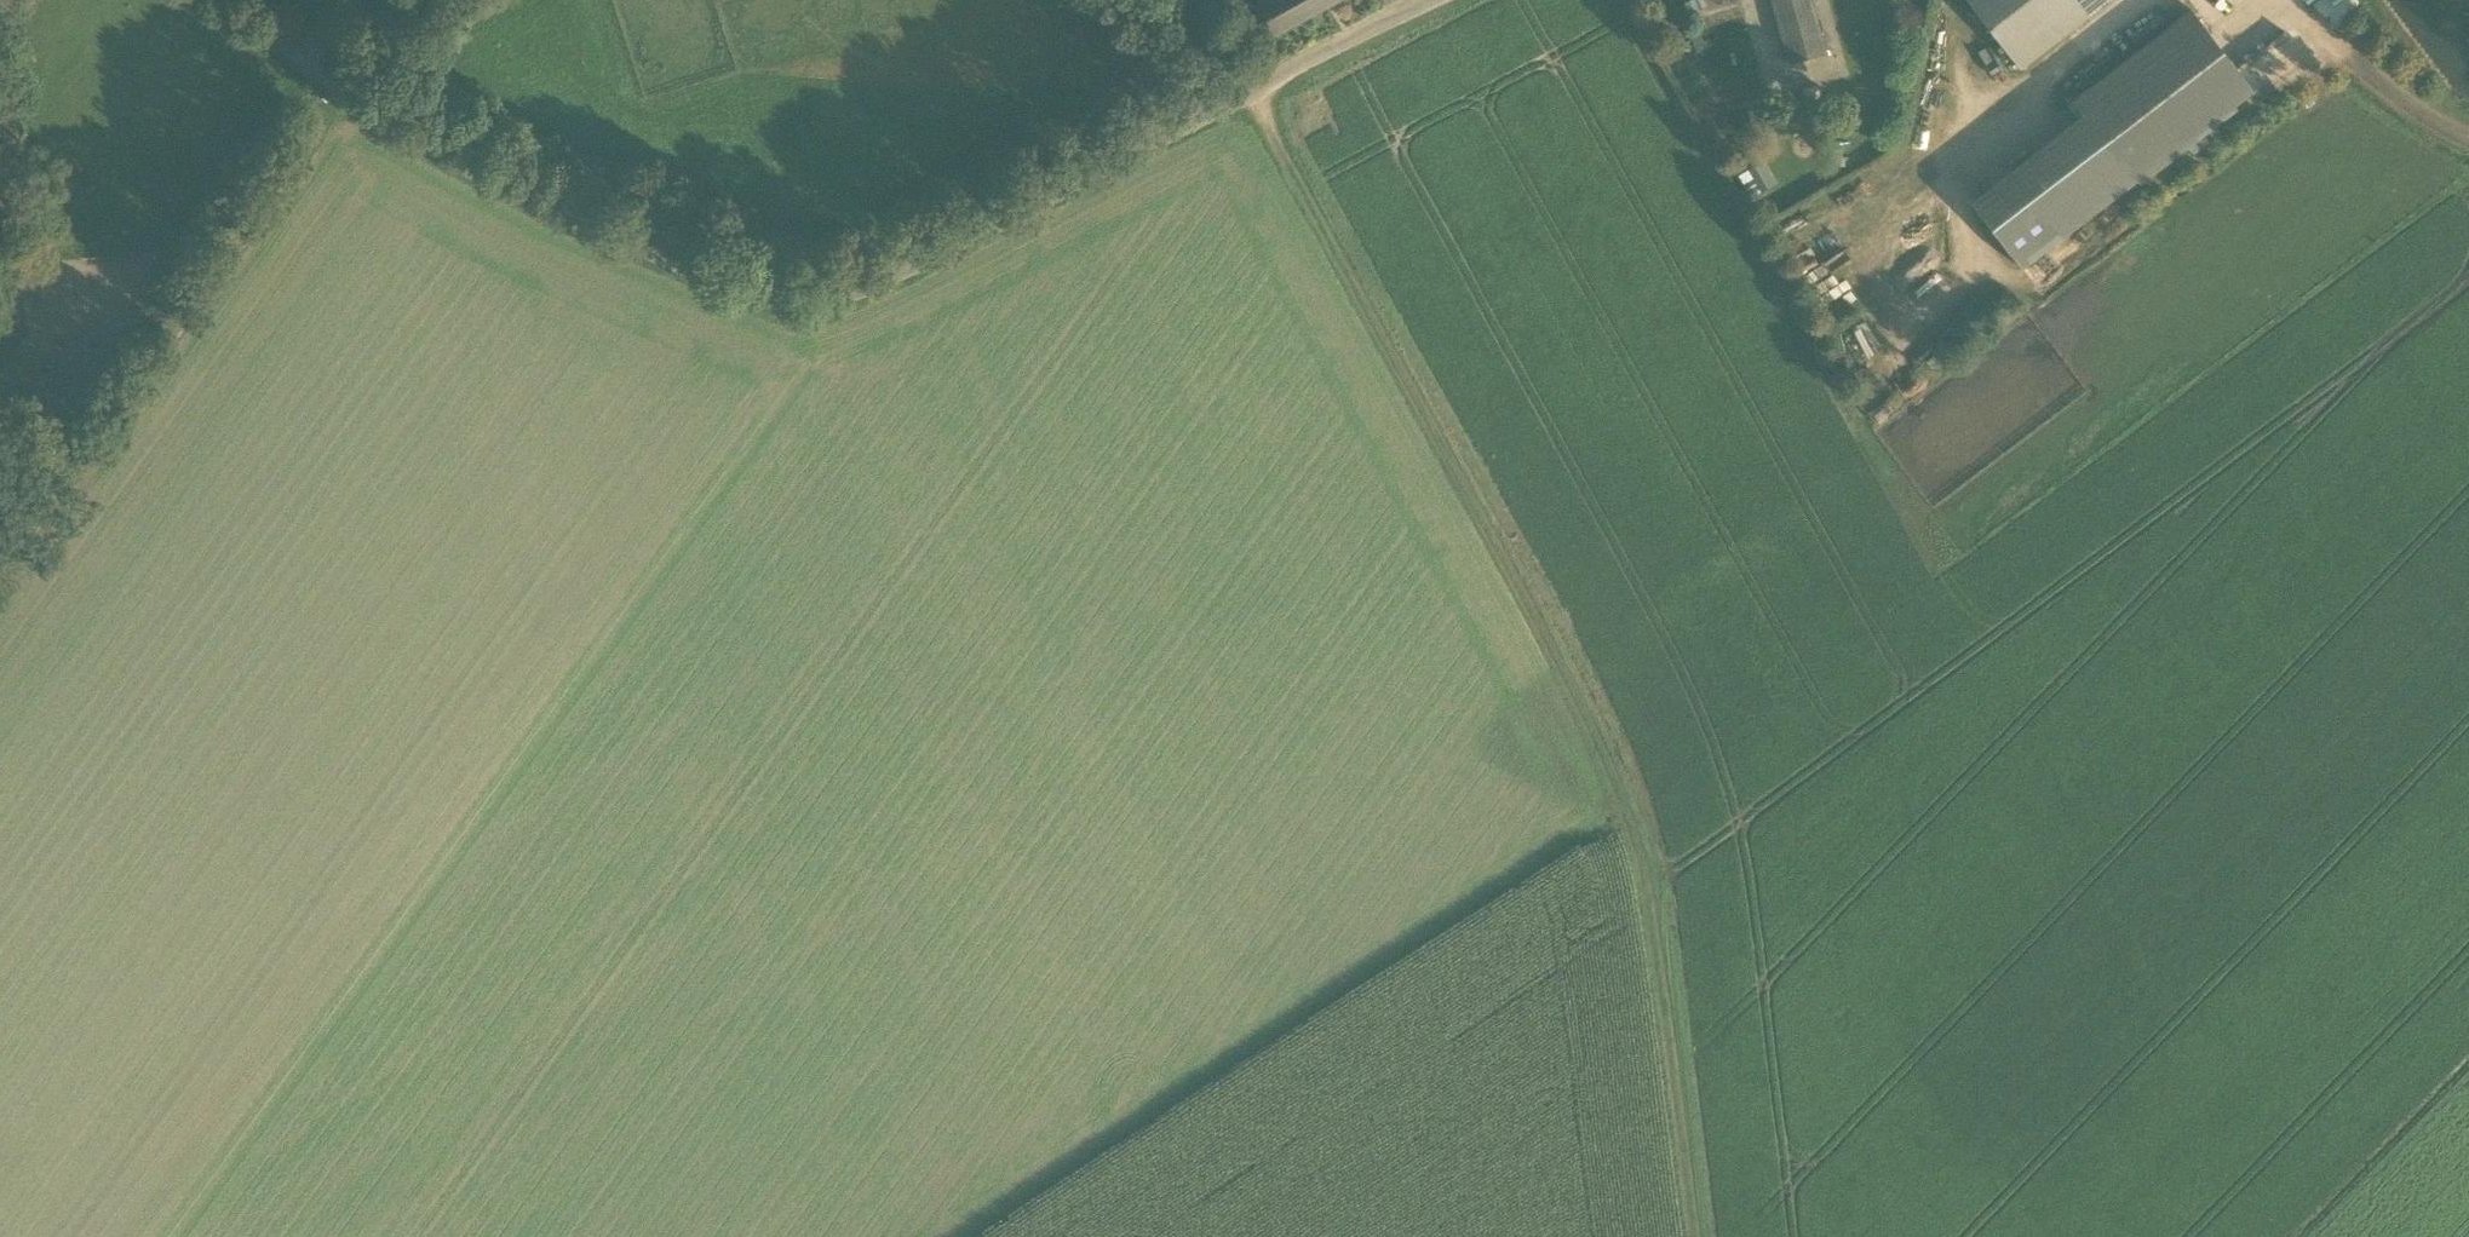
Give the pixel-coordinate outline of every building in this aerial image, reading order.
[(1277,33),(1337,0),(1258,0),(1277,33)] [(1775,9),(1789,63),(1827,53),(1813,0),(1772,0),(1775,9)] [(2108,0),(1969,0),(2021,67),(2108,0)] [(2191,9),(2075,99),(2090,118),(1975,207),(2022,267),(2253,89),(2254,90),(2255,90),(2191,9)] [(1700,32),(1690,36),(1697,51),(1707,47),(1700,32)]
